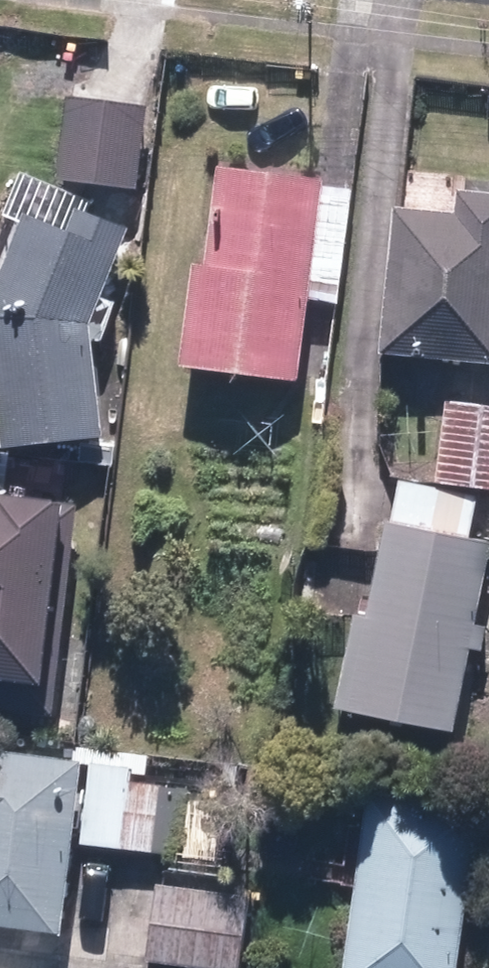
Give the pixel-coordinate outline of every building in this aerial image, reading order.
[(152,104),(75,96),(66,179),(143,187),(152,104)] [(217,262),(197,260),(189,359),(311,370),(317,300),(347,302),(358,176),(225,164),(217,262)] [(112,292),(142,216),(29,170),(0,244),(0,312),(14,440),(115,429),(105,345),(127,298),(112,292)] [(394,203),(391,352),(488,354),(488,190),(464,190),(463,204),(394,203)] [(448,401),(444,482),(488,485),(488,403),(448,401)] [(341,701),(461,726),(488,593),(488,541),(474,538),(483,497),(408,481),(382,610),(360,606),(341,701)] [(6,672),(4,707),(63,712),(78,498),(0,492),(0,672),(6,672)] [(84,842),(131,845),(138,758),(0,747),(0,925),(77,931),(84,842)] [(444,799),(379,789),(354,967),(453,967),(474,819),(442,815),(444,799)] [(261,886),(161,880),(156,961),(256,967),(261,886)]
